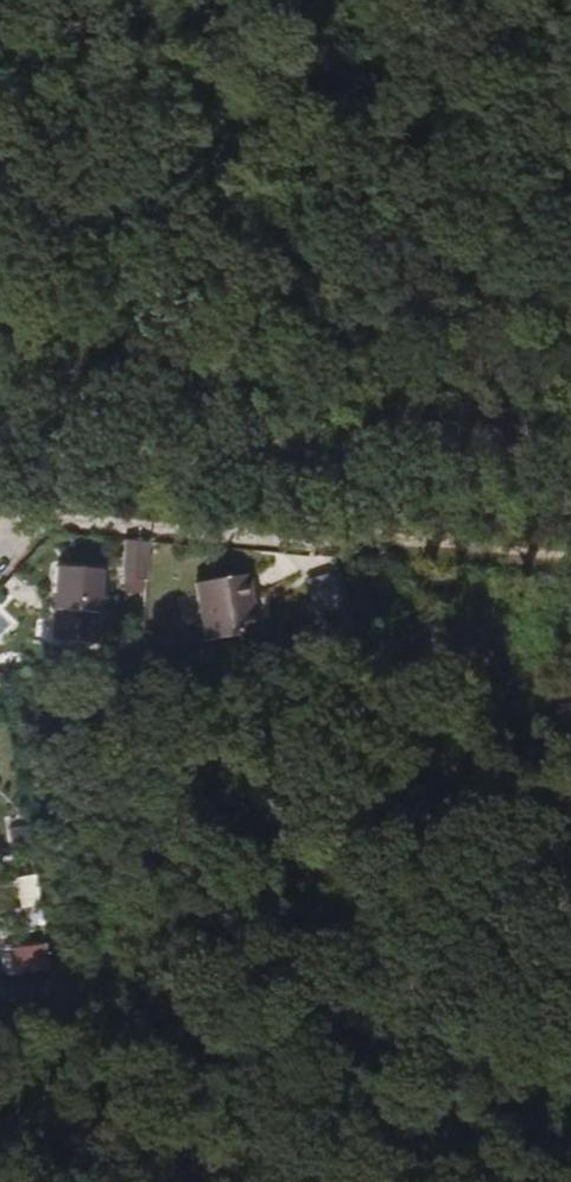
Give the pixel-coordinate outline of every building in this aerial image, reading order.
[(151,591),(154,552),(130,550),(127,589),(151,591)] [(343,569),(308,575),(315,611),(350,605),(343,569)] [(104,583),(61,579),(58,602),(62,603),(57,651),(96,654),(100,619),(109,619),(111,601),(102,600),(104,583)] [(261,642),(251,585),(199,594),(209,651),(261,642)] [(24,837),(21,815),(9,816),(13,839),(24,837)] [(40,908),(35,878),(22,880),(27,910),(40,908)] [(47,947),(40,908),(27,910),(34,949),(47,947)] [(47,947),(34,949),(9,952),(12,977),(51,973),(47,947)]
